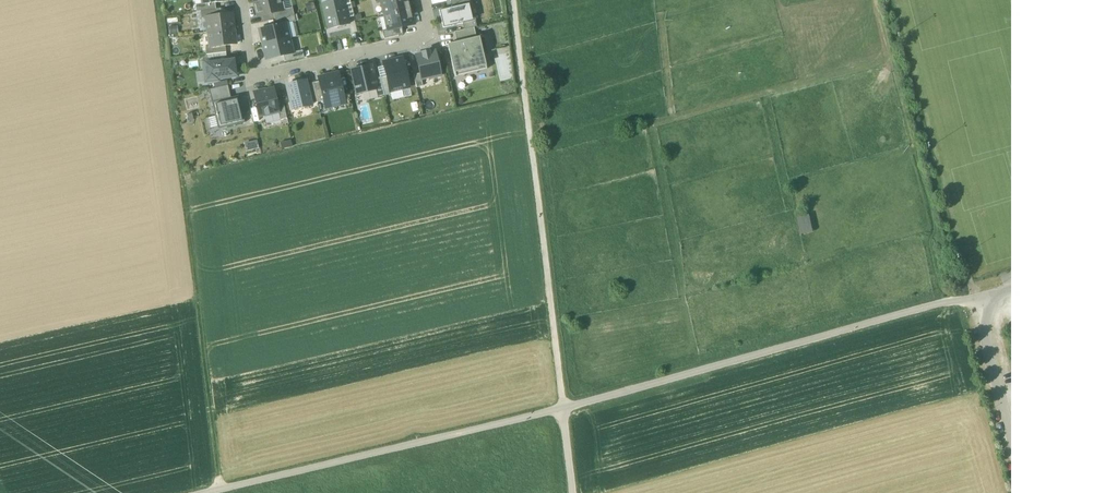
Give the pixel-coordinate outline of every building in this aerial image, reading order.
[(254,2),(257,16),(274,13),(283,10),(281,0),(261,0),(254,2)] [(343,0),(323,5),(329,29),(349,24),(347,19),(343,0)] [(343,0),(347,19),(354,17),(350,0),(345,0),(343,0)] [(409,0),(385,0),(381,1),(385,16),(411,10),(409,0)] [(215,3),(202,5),(202,4),(196,4),(197,12),(201,11),(216,9),(215,3)] [(473,21),(469,4),(453,8),(440,11),(444,28),(463,23),(473,21)] [(283,10),(274,13),(275,19),(294,15),(292,8),(283,10)] [(216,9),(201,11),(202,18),(206,18),(206,17),(221,15),(221,9),(216,9)] [(415,25),(411,10),(385,16),(389,31),(402,28),(415,25)] [(221,15),(206,17),(206,18),(208,32),(234,29),(232,14),(221,15)] [(294,15),(275,19),(277,26),(287,23),(296,21),(294,15)] [(473,21),(463,23),(464,30),(475,28),(477,27),(476,20),(473,21)] [(260,30),(263,45),(291,38),(287,23),(277,26),(260,30)] [(403,34),(402,28),(383,33),(384,39),(403,34)] [(457,43),(477,38),(475,28),(464,30),(455,32),(457,43)] [(234,29),(208,32),(210,47),(225,45),(236,44),(234,29)] [(457,43),(448,45),(455,77),(487,69),(480,37),(477,38),(457,43)] [(263,45),(267,60),(284,56),(294,53),(291,38),(263,45)] [(226,53),(225,45),(210,47),(206,47),(207,55),(226,53)] [(294,53),(284,56),(285,62),(304,57),(302,51),(294,53)] [(436,51),(416,56),(421,74),(422,80),(441,75),(436,51)] [(227,59),(226,53),(207,55),(208,61),(227,59)] [(208,61),(203,62),(206,82),(218,80),(218,79),(238,76),(236,58),(227,59),(208,61)] [(387,76),(391,92),(410,87),(402,58),(383,62),(387,76)] [(371,65),(352,70),(358,94),(376,90),(374,79),(371,65)] [(338,73),(319,78),(320,81),(325,101),(326,106),(345,102),(338,73)] [(422,80),(421,74),(414,75),(417,88),(424,86),(422,80)] [(387,76),(380,78),(385,95),(391,94),(391,92),(387,76)] [(380,78),(374,79),(378,97),(385,95),(380,78)] [(286,85),(293,110),(312,105),(306,80),(286,85)] [(325,101),(320,81),(313,83),(318,103),(325,101)] [(209,90),(212,102),(231,98),(228,85),(209,90)] [(260,115),(279,111),(276,101),(273,88),(254,93),(260,115)] [(245,123),(239,96),(231,98),(212,102),(218,129),(245,123)] [(283,100),(276,101),(279,111),(281,120),(287,118),(283,100)] [(256,141),(246,144),(247,150),(258,147),(256,141)] [(796,216),(799,233),(811,231),(808,214),(796,216)]
